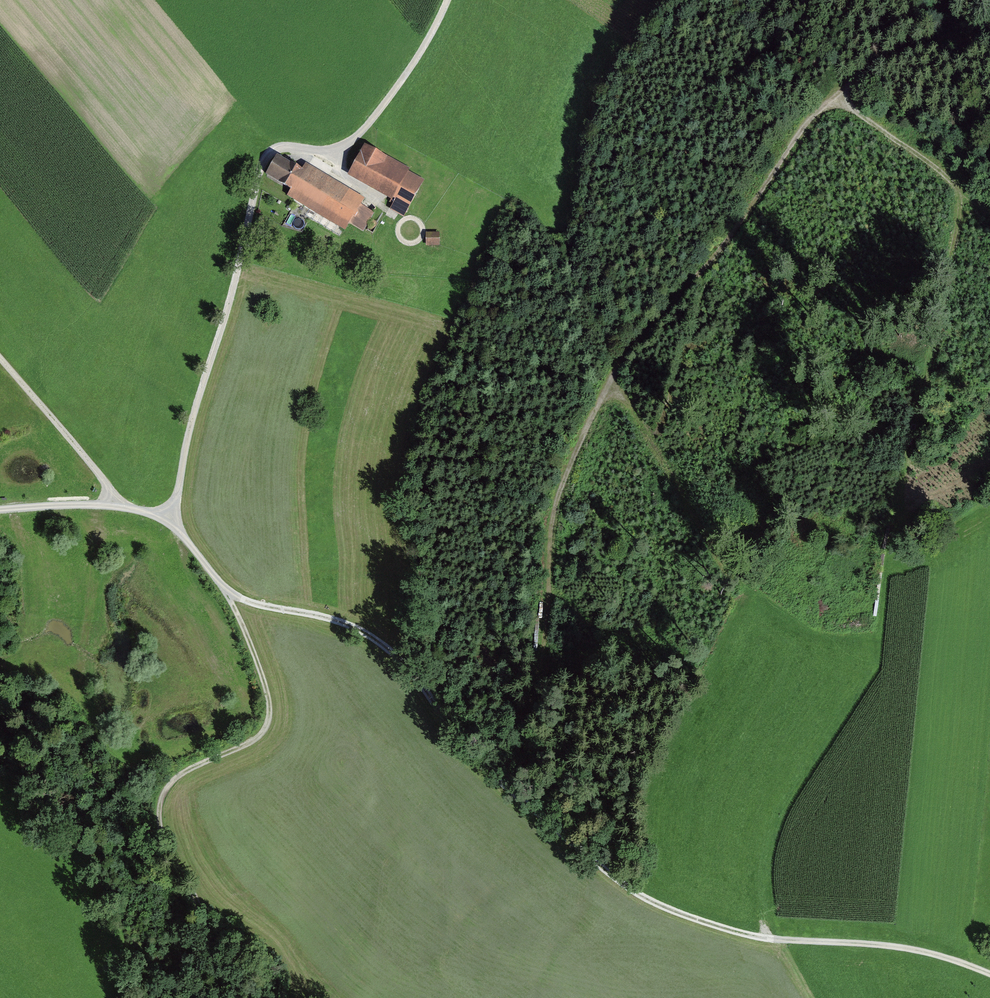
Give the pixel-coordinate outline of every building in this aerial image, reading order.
[(408,170),(410,168),(366,143),(348,175),(395,201),(392,207),(405,214),(424,179),(408,170)] [(303,168),(278,155),(267,174),(291,188),(303,168)] [(363,197),(305,164),(303,168),(288,194),(346,228),(349,222),(363,230),(374,211),(360,203),(363,197)] [(426,233),(426,246),(440,246),(440,233),(426,233)]
